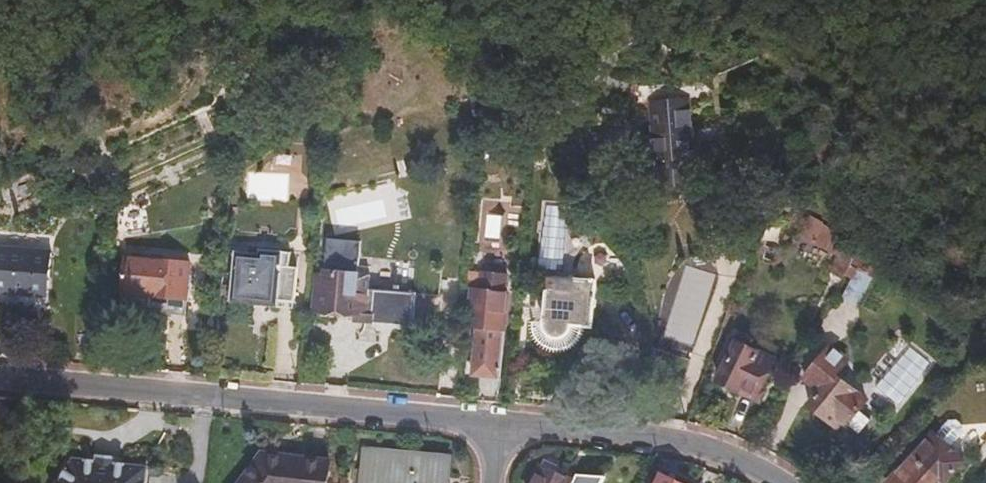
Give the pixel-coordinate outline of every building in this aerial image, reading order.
[(690,152),(689,110),(649,111),(650,145),(635,145),(636,176),(651,176),(651,196),(691,195),(691,177),(697,176),(696,152),(690,152)] [(768,215),(765,219),(780,235),(795,220),(781,203),(768,215)] [(378,317),(378,324),(415,327),(420,275),(372,271),(374,250),(361,249),(363,223),(334,220),(328,272),(320,272),(316,313),(323,313),(356,316),(378,317)] [(724,262),(745,268),(753,242),(743,239),(724,262)] [(843,280),(856,253),(843,244),(830,272),(843,280)] [(55,254),(0,249),(0,294),(26,297),(25,308),(51,311),(55,254)] [(292,270),(293,256),(260,253),(260,257),(237,255),(233,306),(281,310),(282,305),(296,306),(299,271),(292,270)] [(624,255),(614,256),(615,268),(625,267),(624,255)] [(185,318),(191,266),(125,261),(122,307),(148,310),(148,315),(185,318)] [(859,307),(872,278),(855,270),(842,299),(859,307)] [(503,335),(509,275),(482,272),(481,294),(471,293),(468,332),(478,332),(474,378),(500,382),(501,334),(503,335)] [(591,331),(594,285),(550,281),(545,327),(533,326),(532,337),(536,348),(545,357),(554,360),(567,359),(575,353),(582,345),(584,331),(591,331)] [(0,294),(0,305),(25,308),(26,297),(0,294)] [(12,306),(0,306),(0,333),(12,332),(12,306)] [(356,322),(378,324),(378,317),(356,316),(356,322)] [(722,385),(746,397),(750,390),(763,395),(777,366),(739,347),(722,385)] [(847,363),(831,349),(803,384),(818,397),(809,410),(836,432),(843,424),(860,437),(872,423),(860,414),(867,404),(835,379),(847,363)] [(750,390),(746,397),(759,403),(763,395),(750,390)] [(938,438),(934,435),(925,445),(923,447),(891,482),(935,482),(939,478),(944,482),(949,482),(966,463),(951,449),(962,436),(962,429),(956,423),(950,423),(938,438)] [(923,447),(925,445),(930,439),(922,432),(915,440),(923,447)] [(452,460),(368,451),(364,482),(450,482),(452,460)] [(330,465),(264,457),(247,482),(328,482),(330,465)] [(152,466),(79,458),(63,482),(142,482),(152,466)] [(142,482),(151,482),(152,466),(142,482)] [(545,473),(542,482),(574,482),(545,473)]
